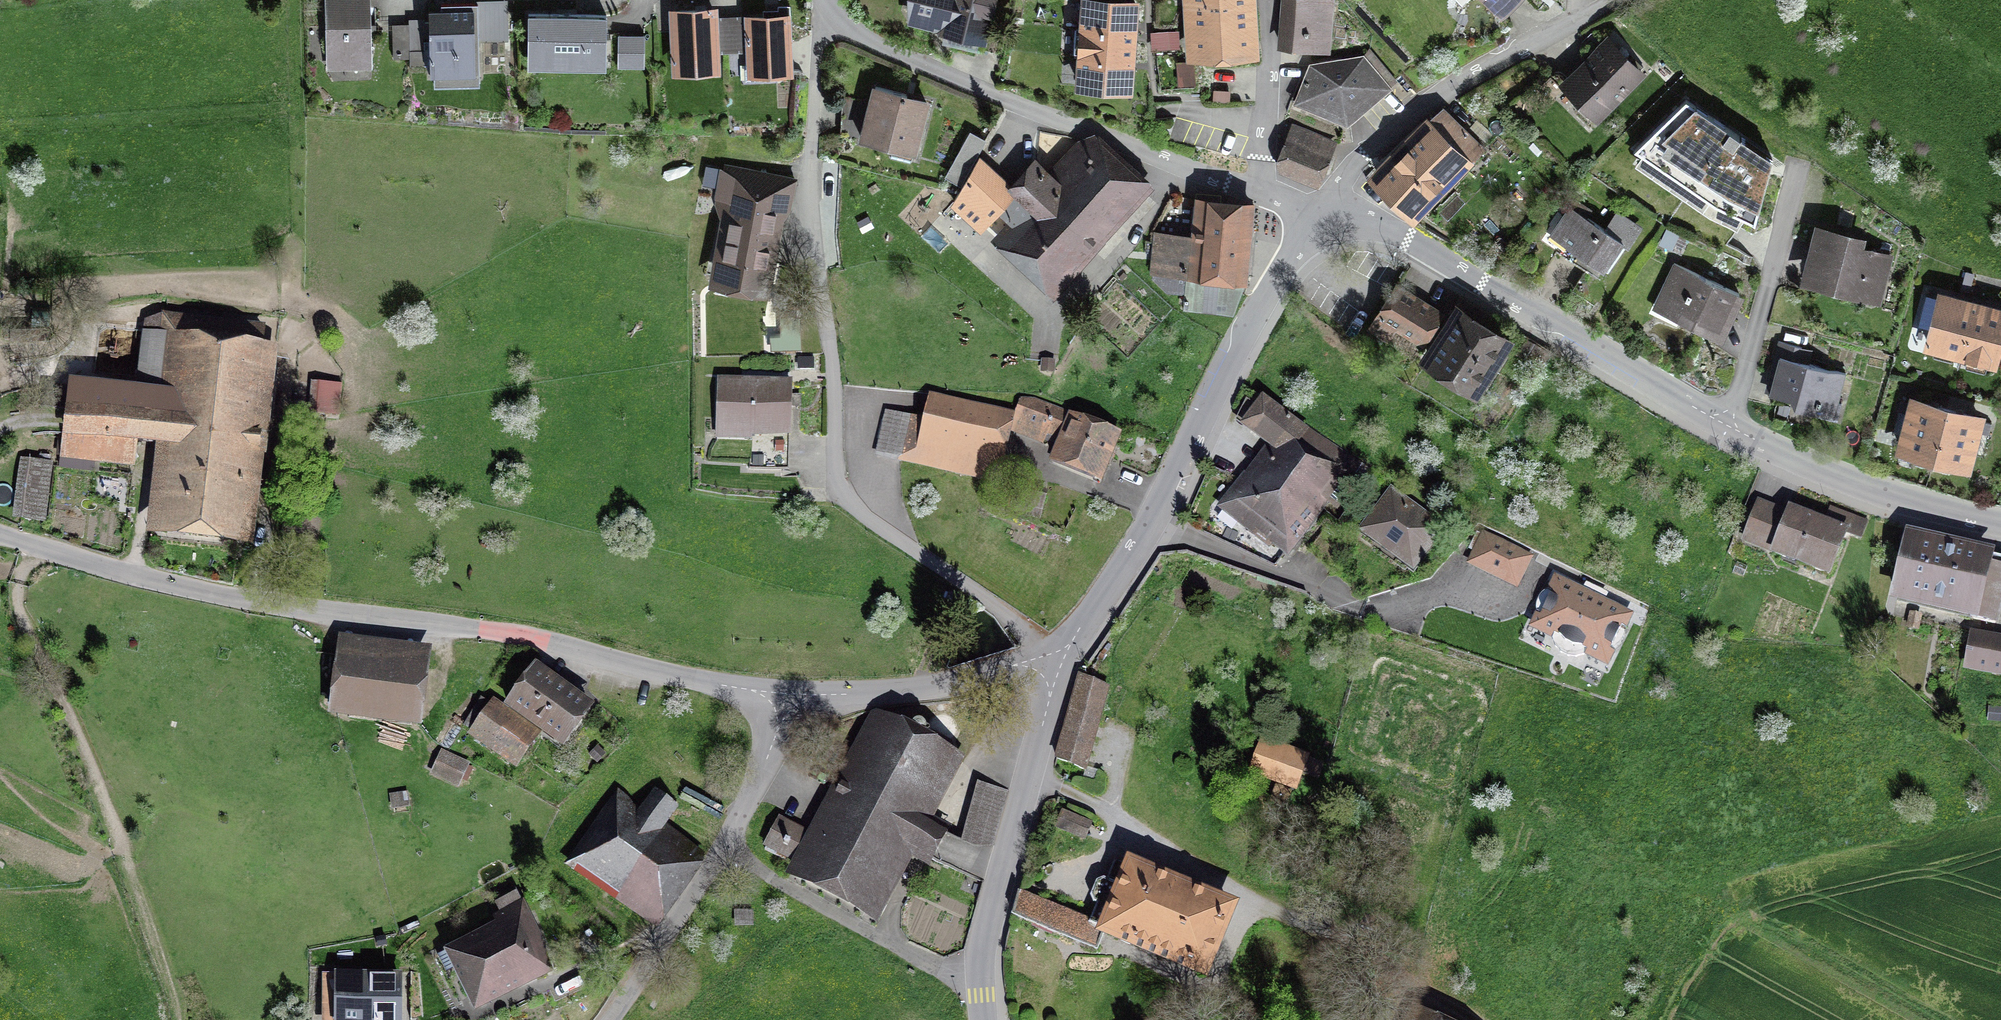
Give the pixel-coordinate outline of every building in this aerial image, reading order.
[(371,65),(369,0),(326,0),(328,57),(342,57),(342,66),(371,65)] [(898,31),(981,50),(996,0),(906,0),(898,31)] [(1082,28),(1132,32),(1134,4),(1084,0),(1082,28)] [(1327,49),(1332,3),(1294,0),(1286,0),(1282,45),(1327,49)] [(1502,25),(1527,0),(1477,0),(1502,25)] [(1193,53),(1253,50),(1251,3),(1243,3),(1191,6),(1193,53)] [(430,40),(431,73),(478,73),(477,4),(441,4),(441,10),(429,10),(429,22),(410,23),(410,29),(410,50),(424,50),(424,40),(430,40)] [(672,12),(675,70),(716,68),(716,50),(714,19),(714,10),(672,12)] [(529,67),(605,67),(605,15),(529,15),(529,67)] [(747,18),(750,80),(777,79),(776,71),(789,71),(786,16),(747,18)] [(743,18),(714,19),(716,50),(744,48),(743,18)] [(1130,59),(1132,32),(1082,28),(1081,56),(1130,59)] [(410,29),(392,29),(392,57),(410,57),(410,50),(410,29)] [(1152,33),(1153,49),(1176,48),(1175,32),(1152,33)] [(644,35),(618,35),(618,68),(644,69),(644,35)] [(1566,86),(1597,116),(1641,72),(1610,41),(1566,86)] [(1128,88),(1130,59),(1081,56),(1078,84),(1128,88)] [(1331,117),(1361,111),(1388,88),(1362,57),(1311,65),(1296,103),(1331,117)] [(1193,63),(1177,63),(1178,83),(1194,82),(1193,63)] [(860,147),(918,162),(933,107),(875,92),(860,147)] [(848,97),(845,128),(864,130),(867,99),(848,97)] [(1374,177),(1412,214),(1465,159),(1473,166),(1488,150),(1443,107),(1374,177)] [(1741,206),(1771,160),(1701,114),(1671,159),(1741,206)] [(1332,142),(1296,127),(1279,166),(1315,181),(1332,142)] [(981,164),(949,212),(1051,310),(1153,191),(1097,140),(1056,183),(1031,161),(1006,186),(981,164)] [(761,286),(782,179),(726,168),(720,197),(733,199),(717,277),(761,286)] [(1255,203),(1202,200),(1200,236),(1152,236),(1148,280),(1165,299),(1181,300),(1180,312),(1234,317),(1249,283),(1255,203)] [(1555,233),(1609,270),(1627,245),(1572,208),(1555,233)] [(1800,292),(1883,311),(1895,262),(1867,255),(1870,243),(1815,230),(1800,292)] [(1656,313),(1728,345),(1747,301),(1675,269),(1656,313)] [(1378,312),(1418,338),(1435,313),(1394,287),(1378,312)] [(1960,352),(1973,304),(1925,291),(1916,326),(1931,330),(1928,344),(1960,352)] [(1994,361),(2000,336),(2000,312),(1973,304),(1960,352),(1994,361)] [(1504,341),(1457,311),(1426,358),(1474,389),(1504,341)] [(284,338),(169,326),(161,398),(73,388),(64,465),(151,474),(143,548),(260,561),(284,338)] [(1770,401),(1839,419),(1851,374),(1782,356),(1770,401)] [(717,430),(789,433),(791,385),(719,382),(717,430)] [(338,417),(341,387),(317,385),(315,415),(338,417)] [(1259,460),(1320,504),(1343,473),(1361,486),(1372,472),(1268,396),(1248,424),(1273,441),(1259,460)] [(899,459),(994,479),(1005,428),(1008,416),(930,399),(926,419),(908,415),(899,459)] [(1113,432),(1035,401),(1021,399),(1015,417),(1008,416),(1005,428),(1014,429),(1041,442),(1046,430),(1060,436),(1052,458),(1096,475),(1113,432)] [(1900,449),(1933,457),(1946,408),(1912,399),(1900,449)] [(1979,416),(1946,408),(1933,457),(1966,466),(1979,416)] [(1320,504),(1259,460),(1225,506),(1286,551),(1320,504)] [(54,471),(24,467),(16,526),(46,530),(54,471)] [(1365,530),(1411,564),(1438,529),(1393,494),(1365,530)] [(1772,552),(1830,573),(1845,533),(1860,538),(1865,522),(1839,512),(1834,525),(1758,497),(1746,530),(1776,541),(1772,552)] [(1468,565),(1517,589),(1533,557),(1483,533),(1468,565)] [(1896,611),(1980,629),(1996,556),(1912,537),(1896,611)] [(1534,626),(1604,660),(1626,616),(1556,581),(1534,626)] [(1968,636),(1962,669),(2000,675),(2000,642),(1968,636)] [(328,716),(414,728),(423,658),(338,647),(328,716)] [(508,708),(563,745),(586,711),(531,673),(508,708)] [(1085,770),(1109,688),(1080,675),(1056,758),(1085,770)] [(465,725),(515,760),(533,736),(482,700),(465,725)] [(947,756),(885,723),(805,874),(867,907),(902,842),(967,876),(985,843),(972,847),(915,817),(947,756)] [(1303,758),(1260,743),(1250,772),(1296,788),(1301,773),(1316,778),(1322,759),(1305,753),(1303,758)] [(436,767),(456,777),(464,763),(443,753),(436,767)] [(1008,791),(977,783),(962,840),(985,843),(993,844),(1008,791)] [(409,790),(391,790),(391,806),(409,805),(409,790)] [(615,794),(563,868),(657,933),(706,863),(659,830),(673,808),(651,793),(639,810),(615,794)] [(1090,823),(1062,811),(1056,826),(1084,838),(1090,823)] [(806,834),(780,820),(767,844),(794,858),(806,834)] [(1229,908),(1115,861),(1107,880),(1103,878),(1096,881),(1091,896),(1094,903),(1097,904),(1089,923),(1203,971),(1229,908)] [(1069,913),(1019,892),(1012,915),(1060,935),(1069,913)] [(753,913),(738,914),(739,929),(754,928),(753,913)] [(451,959),(477,1018),(558,983),(532,924),(451,959)] [(403,984),(324,984),(324,1019),(403,1019),(403,984)] [(1418,1006),(1411,1019),(1445,1019),(1418,1006)]
